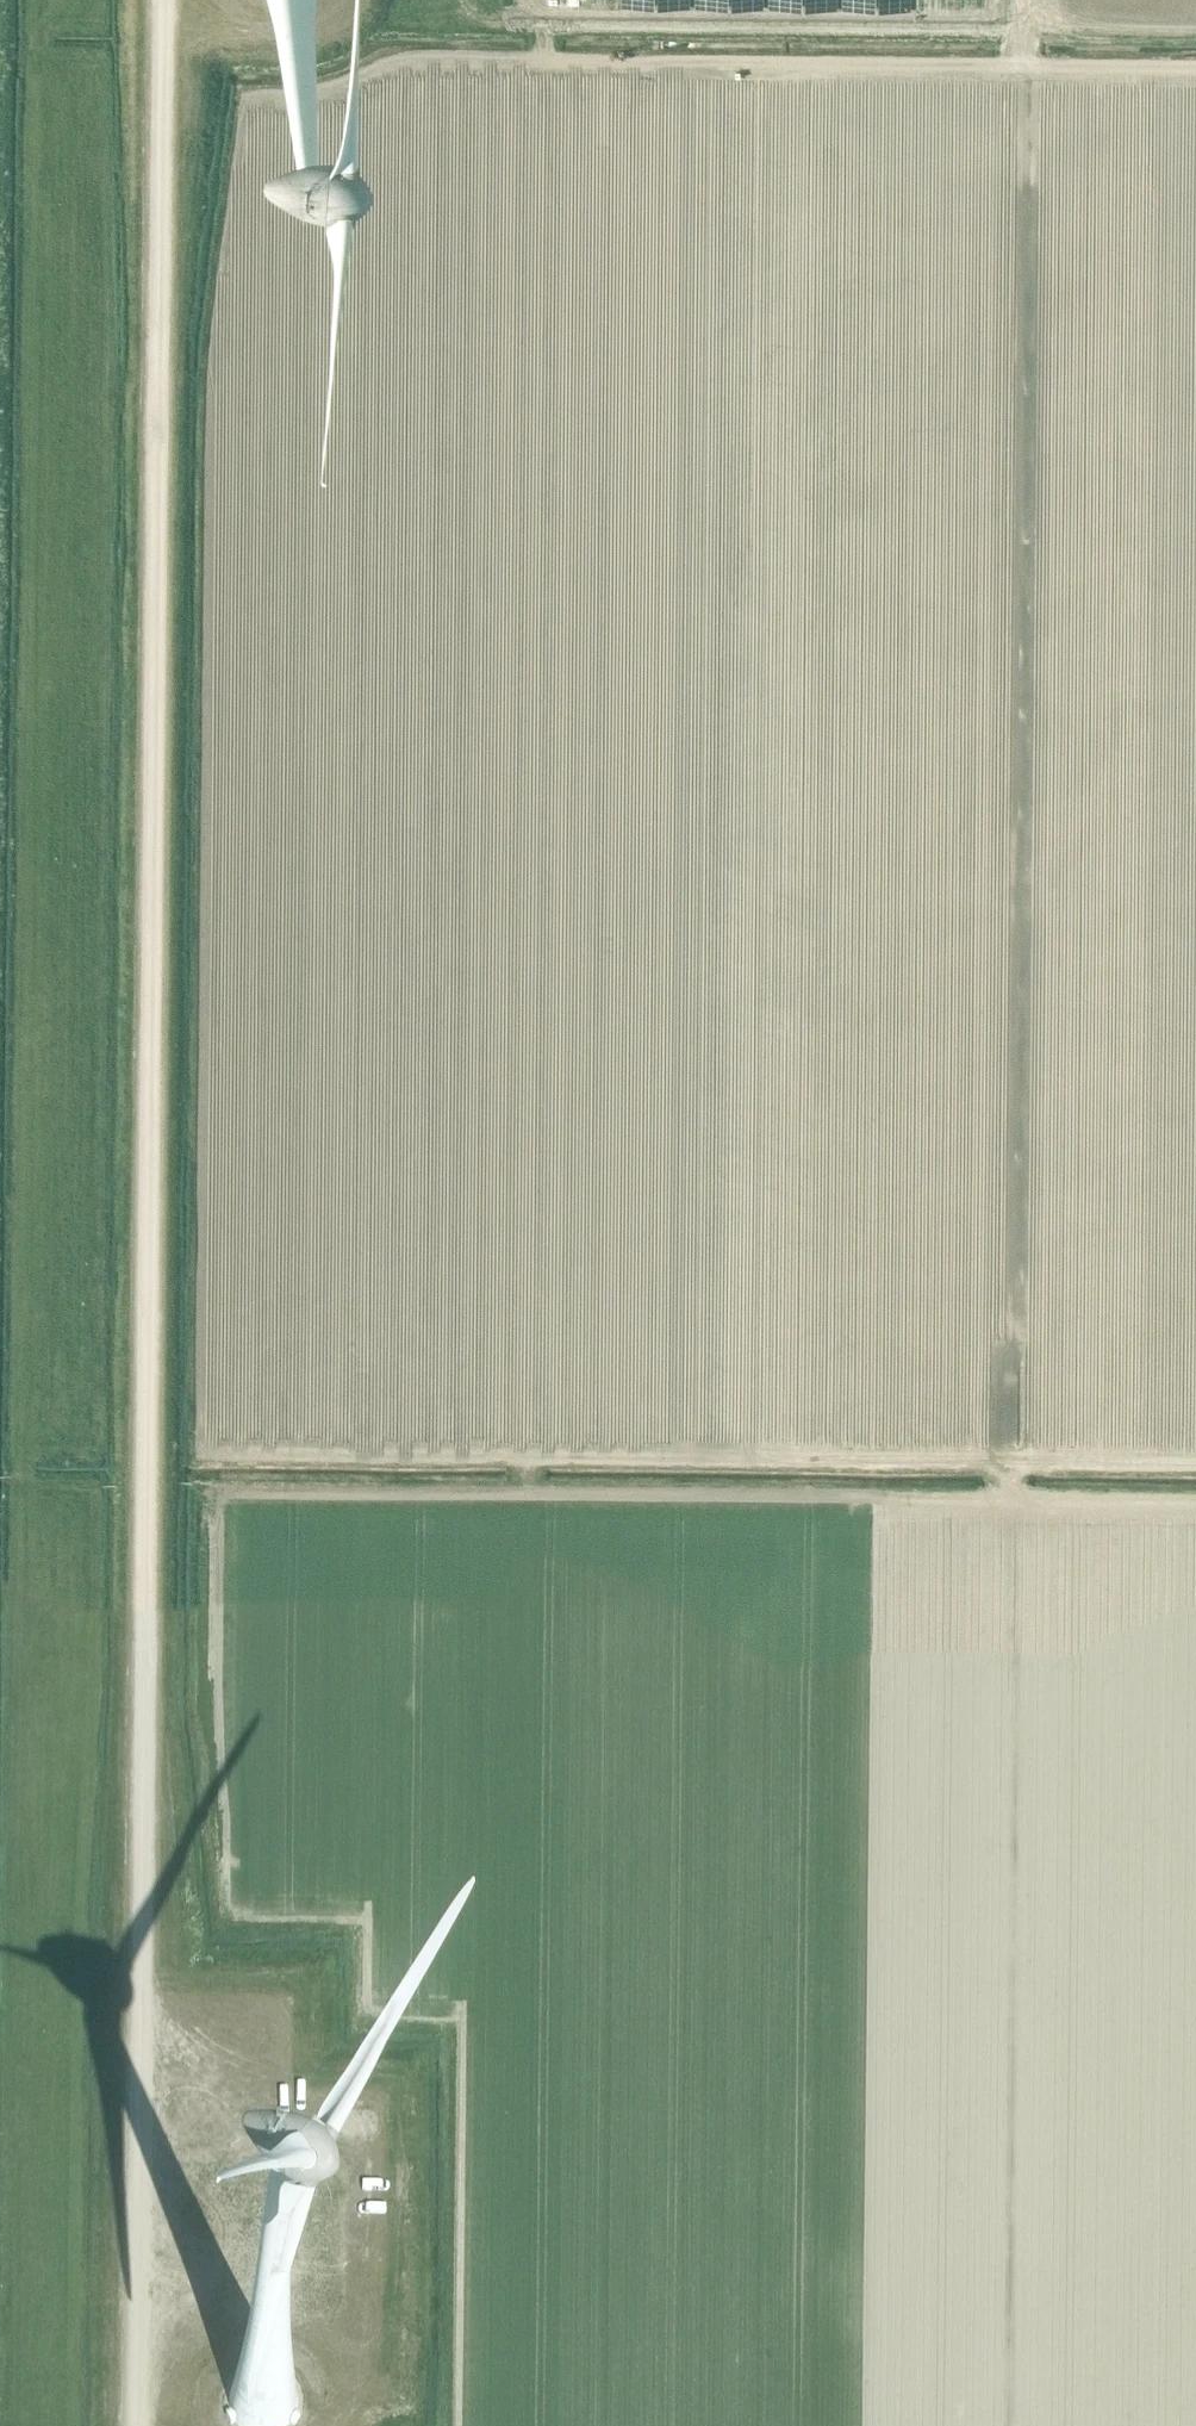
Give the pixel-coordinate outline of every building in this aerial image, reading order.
[(223,2401),(224,2412),(229,2422),(232,2425),(292,2425),(295,2422),(300,2412),(301,2401),(300,2390),(295,2380),(288,2371),(278,2365),(268,2362),(257,2362),(246,2365),(236,2371),(229,2380),(224,2390),(223,2401)]
